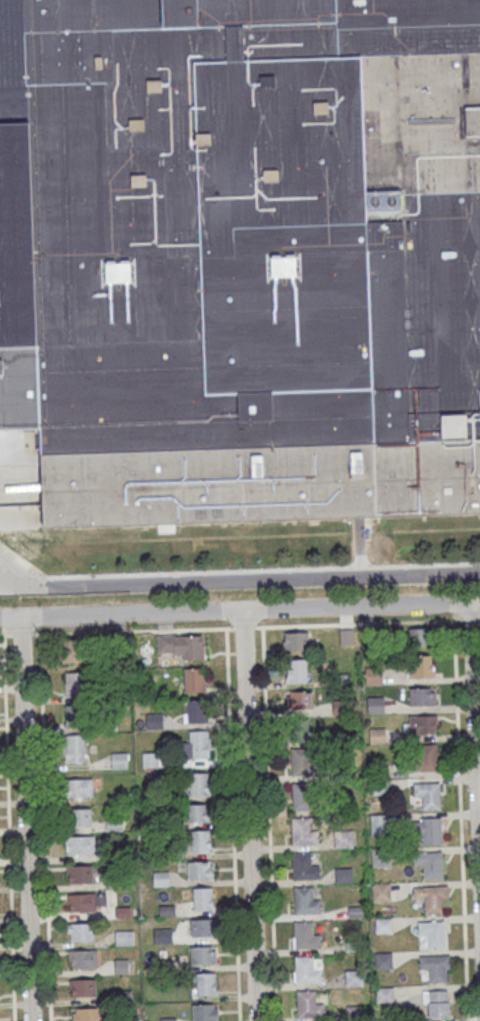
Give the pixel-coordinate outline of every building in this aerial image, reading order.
[(38,429),(41,525),(479,511),(479,0),(0,0),(0,430),(38,429)] [(409,646),(432,646),(432,627),(409,627),(409,646)] [(283,632),(283,653),(310,653),(310,632),(283,632)] [(204,635),(157,635),(157,657),(204,657),(204,635)] [(85,640),(61,640),(61,662),(85,662),(85,640)] [(407,655),(407,677),(434,677),(434,655),(407,655)] [(307,660),(286,660),(286,683),(307,683),(307,660)] [(184,668),(184,692),(206,691),(205,667),(184,668)] [(384,683),(384,669),(366,669),(366,683),(384,683)] [(64,696),(83,696),(83,672),(64,672),(64,696)] [(409,687),(409,705),(435,705),(435,687),(409,687)] [(311,709),(311,692),(286,692),(286,709),(311,709)] [(367,697),(367,713),(384,713),(384,697),(367,697)] [(185,723),(206,723),(206,700),(185,700),(185,723)] [(64,705),(64,727),(84,727),(84,705),(64,705)] [(162,728),(162,714),(146,714),(146,728),(162,728)] [(437,733),(437,715),(404,715),(404,733),(437,733)] [(309,719),(291,719),(291,740),(309,740),(309,719)] [(181,741),(181,758),(209,758),(209,731),(190,731),(190,741),(181,741)] [(64,762),(84,762),(84,734),(64,734),(64,762)] [(437,744),(413,744),(413,771),(437,771),(437,744)] [(291,775),(314,775),(314,749),(291,749),(291,775)] [(126,767),(126,753),(111,753),(112,768),(126,767)] [(189,773),(189,795),(209,795),(209,773),(189,773)] [(67,796),(92,796),(92,779),(67,779),(67,796)] [(440,782),(441,810),(421,811),(420,796),(411,796),(410,783),(440,782)] [(314,785),(292,785),(292,811),(314,811),(314,785)] [(188,821),(209,821),(209,804),(188,804),(188,821)] [(72,826),(91,826),(91,809),(72,809),(72,826)] [(370,836),(388,836),(388,814),(370,814),(370,836)] [(441,844),(441,818),(413,818),(413,834),(422,834),(422,844),(441,844)] [(291,845),(318,845),(318,820),(291,820),(291,845)] [(190,830),(190,853),(212,853),(212,830),(190,830)] [(94,854),(94,836),(67,836),(67,854),(94,854)] [(371,866),(388,866),(388,849),(371,849),(371,866)] [(311,851),(311,865),(320,865),(320,878),(293,879),(292,851),(311,851)] [(442,851),(443,879),(423,880),(422,865),(413,865),(412,852),(442,851)] [(214,861),(187,861),(187,879),(214,879),(214,861)] [(67,865),(67,883),(93,883),(93,865),(67,865)] [(335,868),(335,882),(352,882),(352,868),(335,868)] [(154,872),(154,884),(165,884),(165,872),(154,872)] [(390,883),(372,883),(372,900),(390,900),(390,883)] [(442,885),(443,913),(423,913),(423,898),(413,899),(413,886),(442,885)] [(312,886),(312,899),(321,899),(322,913),(294,914),(294,886),(312,886)] [(213,911),(213,888),(193,888),(193,911),(213,911)] [(105,893),(67,893),(67,911),(105,911),(105,893)] [(190,919),(190,938),(214,938),(214,919),(190,919)] [(445,920),(446,948),(425,949),(425,934),(415,934),(415,921),(445,920)] [(312,921),(313,934),(321,934),(321,948),(294,949),(293,921),(312,921)] [(68,922),(68,941),(94,941),(94,922),(68,922)] [(172,929),(154,929),(154,944),(172,944),(172,929)] [(133,930),(115,930),(115,945),(133,945),(133,930)] [(190,947),(190,965),(215,965),(215,947),(190,947)] [(69,968),(97,968),(97,949),(69,949),(69,968)] [(379,968),(391,968),(391,959),(388,959),(388,954),(379,954),(379,968)] [(313,955),(313,958),(322,958),(322,982),(295,983),(294,956),(313,955)] [(448,955),(449,983),(429,983),(428,968),(419,969),(418,956),(448,955)] [(361,986),(361,971),(345,971),(345,986),(361,986)] [(215,973),(196,973),(196,995),(215,995),(215,973)] [(96,978),(69,978),(69,997),(96,997),(96,978)] [(130,1006),(130,991),(116,991),(116,1006),(130,1006)] [(297,991),(297,1018),(324,1018),(324,1003),(314,1003),(314,991),(297,991)] [(449,1019),(449,992),(426,992),(426,1019),(449,1019)] [(217,1003),(192,1003),(192,1020),(217,1020),(217,1003)] [(99,1007),(72,1007),(72,1020),(99,1020),(99,1007)]
